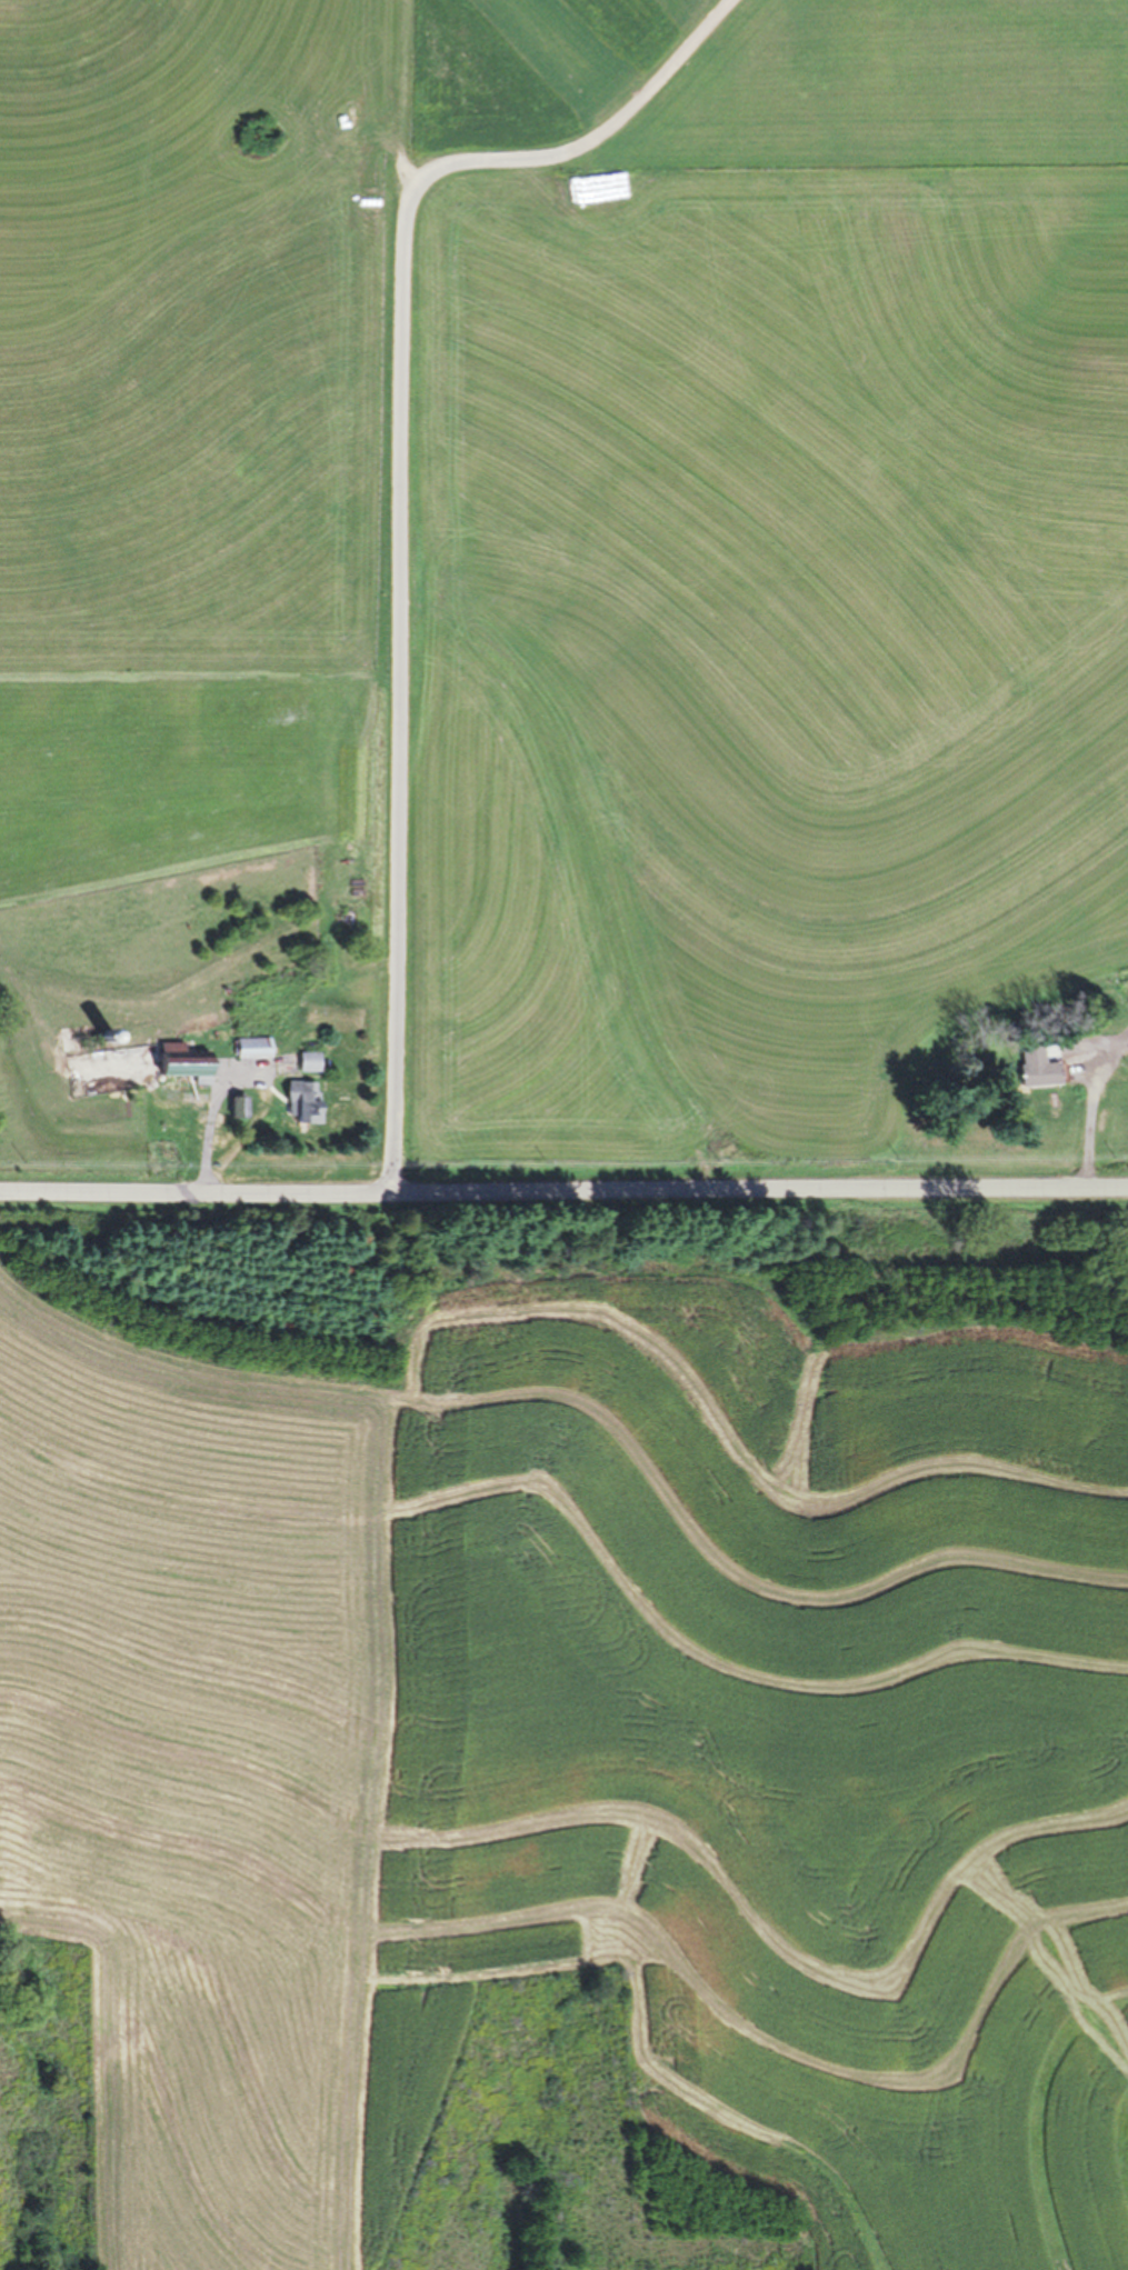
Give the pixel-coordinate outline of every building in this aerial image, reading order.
[(236,1037),(236,1057),(270,1057),(270,1037),(236,1037)] [(1022,1086),(1061,1086),(1061,1055),(1051,1055),(1051,1047),(1022,1047),(1022,1086)] [(158,1075),(193,1075),(193,1084),(209,1085),(209,1049),(158,1049),(158,1075)] [(320,1052),(300,1052),(300,1071),(320,1071),(320,1052)] [(287,1123),(319,1123),(319,1081),(287,1081),(287,1123)]
